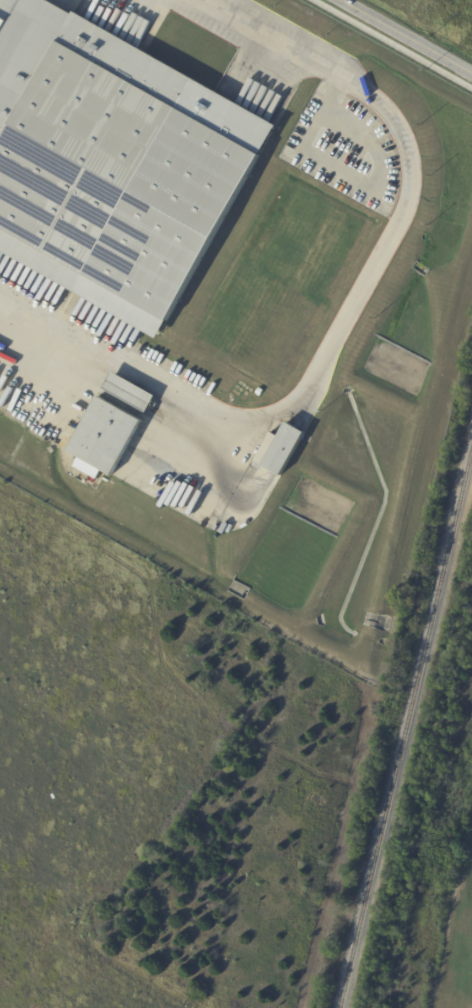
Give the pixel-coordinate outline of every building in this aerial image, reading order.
[(161,340),(0,250),(0,0),(51,0),(76,14),(77,12),(281,126),(161,340)] [(115,373),(159,397),(149,414),(105,390),(115,373)] [(261,396),(258,394),(261,388),(266,391),(263,397),(261,396)] [(145,421),(114,477),(103,471),(98,480),(75,467),(80,458),(70,452),(100,397),(145,421)] [(307,433),(309,434),(284,479),(264,467),(289,423),(307,433)]
